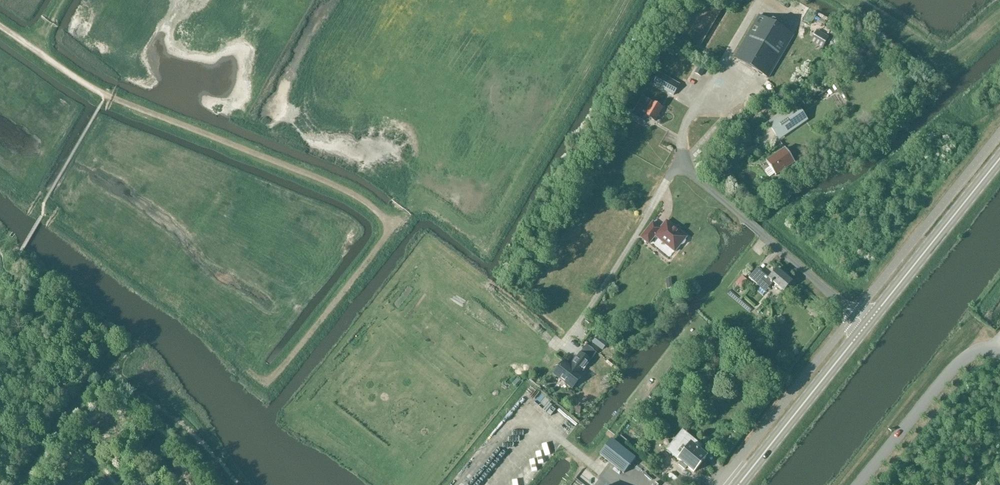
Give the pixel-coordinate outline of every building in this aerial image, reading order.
[(769,79),(794,36),(759,15),(734,58),(769,79)] [(730,30),(717,23),(696,61),(717,73),(729,51),(721,46),(730,30)] [(813,38),(825,45),(830,37),(817,30),(813,38)] [(701,76),(704,71),(698,67),(695,73),(701,76)] [(680,86),(658,73),(652,84),(674,96),(680,86)] [(663,109),(651,101),(642,96),(632,115),(642,121),(644,116),(655,122),(663,109)] [(771,128),(778,139),(800,125),(792,113),(771,128)] [(619,121),(616,127),(623,130),(626,124),(619,121)] [(795,163),(785,149),(766,162),(770,168),(765,172),(769,178),(774,174),(776,176),(795,163)] [(685,239),(687,238),(666,221),(660,229),(653,223),(641,238),(649,245),(655,237),(675,253),(681,244),(684,245),(686,244),(686,241),(685,239)] [(770,279),(769,278),(757,268),(749,279),(765,292),(773,284),(783,293),(792,282),(777,269),(770,279)] [(741,287),(747,279),(742,275),(735,283),(741,287)] [(608,344),(598,336),(593,342),(603,350),(608,344)] [(553,375),(573,390),(583,376),(581,374),(592,361),(580,352),(570,365),(564,360),(553,375)] [(571,435),(577,429),(569,422),(564,428),(571,435)] [(706,457),(690,444),(683,438),(671,454),(678,460),(681,462),(678,465),(685,470),(687,467),(694,472),(706,457)] [(624,474),(636,459),(612,440),(600,454),(624,474)] [(542,454),(546,466),(551,465),(548,453),(542,454)]
